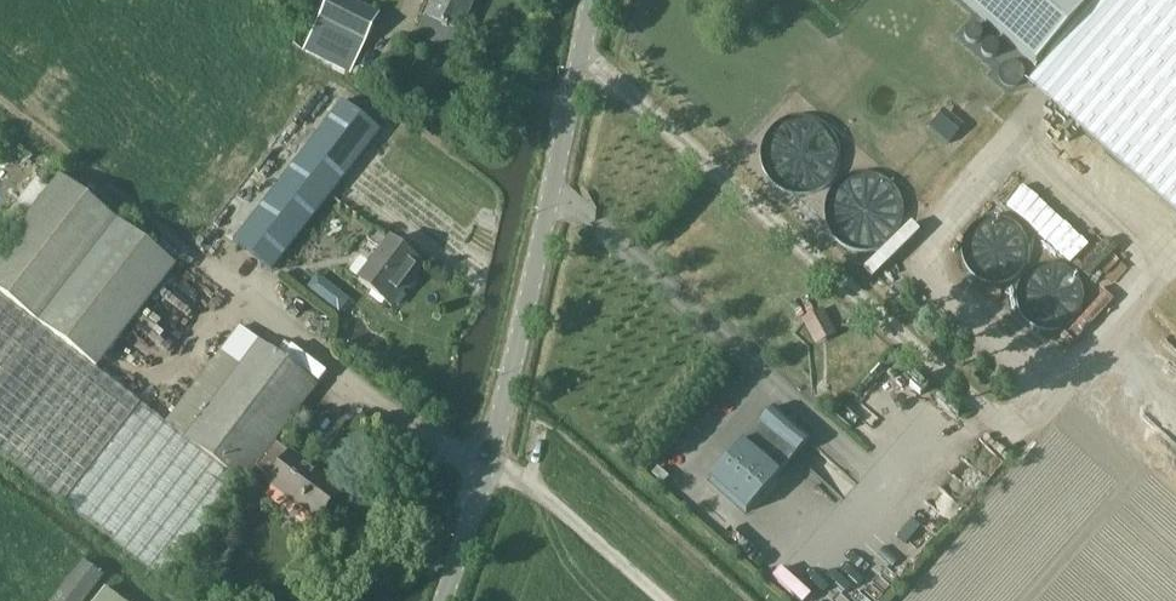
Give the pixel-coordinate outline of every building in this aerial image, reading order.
[(375,13),(345,0),(329,0),(307,52),(349,72),(375,13)] [(476,0),(435,0),(427,19),(462,33),(476,0)] [(1036,65),(1046,53),(1049,57),(1097,0),(962,0),(1036,65)] [(1028,81),(1175,212),(1175,0),(1098,0),(1049,57),(1028,81)] [(380,131),(342,101),(233,241),(270,270),(380,131)] [(942,110),(928,126),(949,143),(962,126),(942,110)] [(840,207),(858,247),(908,225),(883,167),(827,191),(835,209),(840,207)] [(161,581),(239,480),(165,423),(98,369),(177,267),(61,177),(0,256),(0,455),(161,581)] [(1065,253),(1079,233),(1053,214),(1039,233),(1065,253)] [(969,274),(1028,268),(1022,217),(963,224),(969,274)] [(422,265),(376,229),(369,224),(367,227),(365,226),(359,234),(367,240),(382,252),(359,282),(390,306),(422,265)] [(1107,235),(1080,264),(1095,277),(1122,248),(1107,235)] [(187,262),(135,330),(157,347),(210,280),(187,262)] [(1080,267),(1022,268),(1022,318),(1081,317),(1080,267)] [(318,271),(308,286),(340,308),(350,293),(318,271)] [(1104,290),(1078,323),(1086,329),(1112,297),(1104,290)] [(801,315),(812,342),(833,333),(822,306),(801,315)] [(240,326),(165,423),(239,480),(244,484),(257,468),(272,478),(268,484),(318,521),(341,487),(317,468),(316,470),(290,451),(289,452),(276,443),(319,386),(259,340),(258,341),(240,326)] [(812,439),(776,407),(709,479),(746,512),(812,439)] [(100,590),(97,587),(104,578),(85,563),(55,600),(92,600),(100,590)] [(106,588),(97,600),(123,600),(106,588)]
